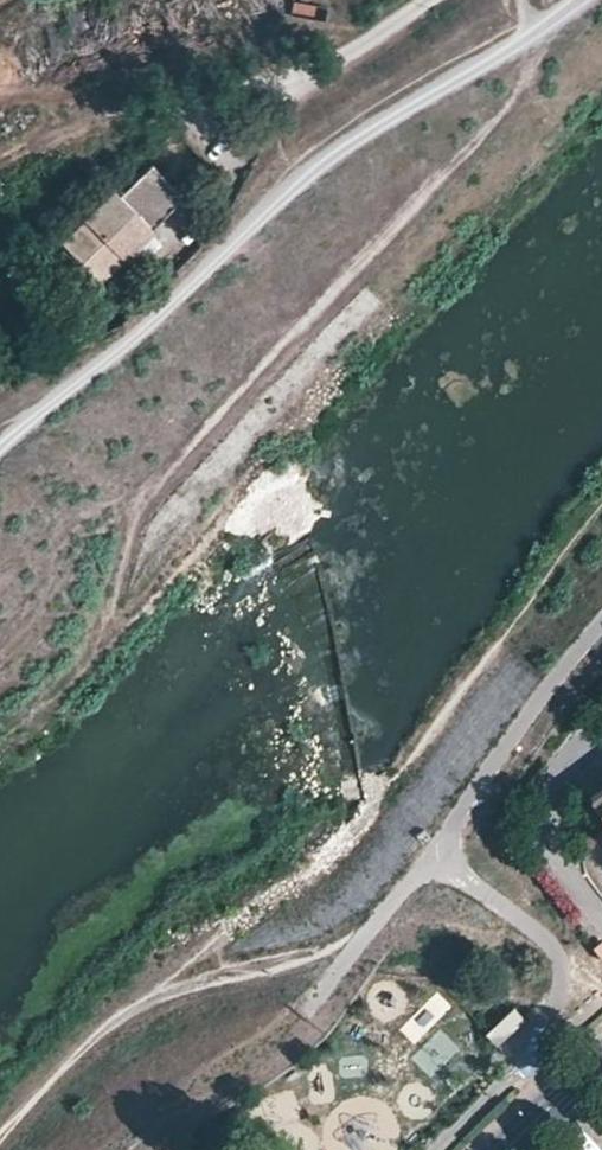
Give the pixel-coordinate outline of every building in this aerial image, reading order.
[(139,177),(119,196),(151,230),(170,210),(139,177)] [(111,189),(85,216),(125,256),(151,230),(119,196),(111,189)] [(101,278),(125,256),(85,216),(62,238),(101,278)] [(591,795),(601,809),(601,786),(591,795)] [(594,950),(601,959),(601,943),(594,950)] [(514,1007),(488,1031),(498,1042),(524,1017),(514,1007)]
